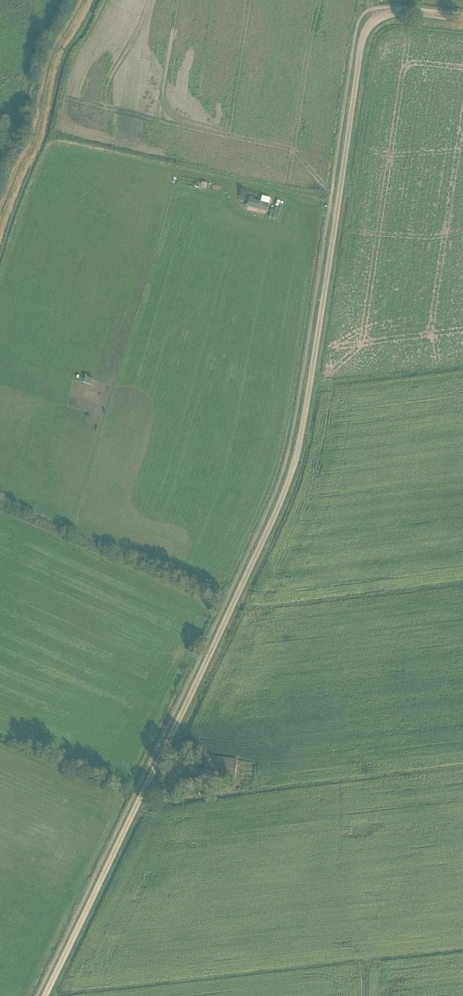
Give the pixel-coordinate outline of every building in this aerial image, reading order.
[(262,196),(241,191),(239,200),(249,202),(248,207),(267,211),(269,199),(262,198),(262,196)]
